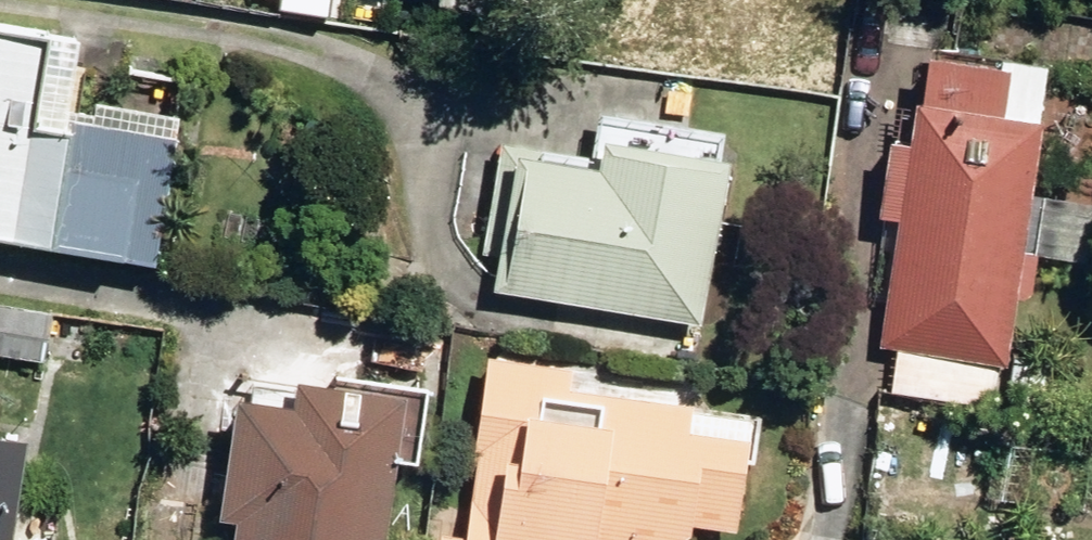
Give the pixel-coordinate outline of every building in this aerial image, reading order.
[(0,5),(0,222),(156,247),(176,123),(67,105),(66,112),(27,106),(43,12),(0,5)] [(917,83),(883,336),(1007,351),(1043,100),(917,83)] [(504,283),(702,319),(732,144),(605,121),(601,150),(529,138),(504,283)] [(44,354),(45,349),(60,351),(67,307),(0,297),(0,347),(44,354)] [(579,530),(658,539),(671,539),(692,524),(694,516),(739,522),(751,426),(690,418),(693,392),(570,376),(571,355),(492,346),(466,531),(443,529),(442,539),(577,539),(579,530)] [(406,379),(300,365),(297,394),(239,386),(222,506),(239,508),(234,539),(383,539),(406,379)] [(26,427),(0,424),(0,539),(12,539),(26,427)] [(908,494),(939,498),(948,440),(917,436),(908,494)]
